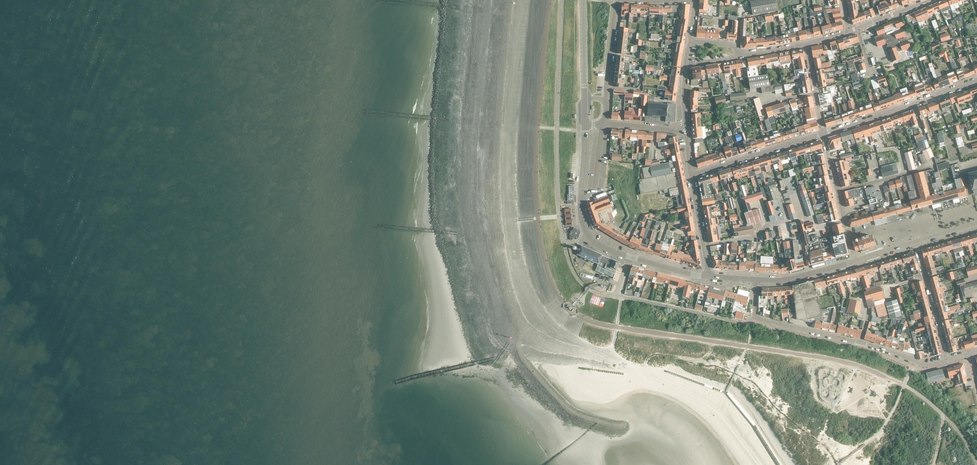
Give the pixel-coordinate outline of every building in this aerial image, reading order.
[(699,16),(707,17),(708,4),(710,5),(710,0),(708,0),(700,0),(699,16)] [(778,11),(776,0),(761,0),(751,2),(753,15),(778,11)] [(888,4),(887,4),(890,11),(899,7),(897,0),(894,0),(893,0),(890,0),(887,1),(888,4)] [(938,3),(940,10),(942,13),(951,10),(947,0),(945,0),(938,3)] [(950,6),(952,11),(956,9),(955,6),(955,7),(954,5),(959,3),(958,0),(948,0),(950,6)] [(881,5),(877,7),(880,15),(890,11),(887,4),(888,4),(887,1),(880,3),(881,5)] [(855,2),(848,4),(850,16),(853,25),(866,20),(864,13),(858,15),(856,2),(855,2)] [(936,12),(940,10),(938,3),(932,6),(935,13),(936,13),(936,12)] [(634,12),(641,12),(641,5),(632,5),(632,13),(634,13),(634,12)] [(645,12),(650,13),(650,6),(641,5),(641,12),(641,15),(645,15),(645,12)] [(682,5),(681,19),(689,20),(690,5),(682,5)] [(663,13),(663,7),(660,7),(660,6),(650,6),(650,13),(650,14),(660,15),(659,22),(663,22),(664,18),(663,13)] [(932,6),(926,8),(929,16),(935,13),(932,6)] [(834,17),(841,16),(840,8),(827,10),(827,13),(833,12),(834,17)] [(929,16),(926,8),(909,15),(912,21),(917,19),(918,23),(923,21),(922,19),(929,16)] [(869,11),(864,13),(866,20),(872,18),(872,17),(876,16),(873,9),(868,10),(869,11)] [(727,32),(727,39),(737,40),(737,33),(735,32),(735,29),(737,29),(738,20),(737,20),(737,17),(728,16),(728,19),(733,20),(732,32),(727,32)] [(678,25),(676,36),(678,36),(685,37),(686,37),(689,20),(681,19),(679,19),(678,25)] [(740,41),(741,41),(741,49),(757,48),(757,39),(757,35),(752,36),(752,31),(746,31),(747,19),(741,20),(740,41)] [(894,22),(894,21),(883,25),(883,26),(875,29),(878,36),(880,35),(880,37),(875,39),(878,47),(887,43),(889,50),(893,62),(900,59),(897,52),(899,51),(899,52),(911,48),(908,41),(900,44),(898,39),(905,36),(903,29),(902,30),(901,27),(905,26),(902,19),(894,22)] [(813,28),(815,37),(821,35),(819,27),(816,28),(814,20),(811,21),(812,28),(813,28)] [(808,39),(806,30),(805,30),(806,31),(802,32),(799,21),(797,22),(799,32),(798,32),(800,40),(808,39)] [(841,22),(836,23),(831,25),(833,32),(843,29),(841,22)] [(831,25),(827,26),(822,27),(824,35),(833,32),(831,25)] [(784,26),(781,27),(783,36),(784,44),(791,43),(789,35),(788,31),(785,32),(784,26)] [(697,37),(708,38),(709,30),(702,29),(702,27),(698,27),(697,37)] [(813,28),(812,28),(806,30),(808,39),(815,37),(813,28)] [(709,30),(708,38),(719,39),(720,30),(713,29),(713,30),(709,30)] [(789,35),(791,43),(800,40),(798,32),(789,35)] [(757,39),(757,48),(767,47),(766,38),(765,33),(762,33),(762,38),(757,39)] [(939,35),(941,42),(950,40),(948,34),(948,33),(939,35)] [(784,44),(783,36),(778,37),(778,34),(775,34),(776,37),(777,45),(784,44)] [(857,35),(837,41),(840,50),(845,49),(845,47),(854,44),(855,46),(860,45),(857,35)] [(677,43),(684,44),(685,37),(678,36),(677,41),(675,41),(666,40),(665,42),(677,43)] [(777,45),(776,37),(766,38),(767,47),(777,45)] [(839,50),(836,41),(829,43),(831,50),(837,49),(837,50),(839,50)] [(938,42),(931,45),(933,51),(940,48),(938,42)] [(664,49),(664,52),(668,52),(672,53),(675,53),(683,54),(684,44),(677,43),(675,50),(672,50),(672,49),(664,49)] [(830,62),(821,64),(820,58),(819,59),(818,56),(817,56),(817,55),(824,54),(824,55),(828,54),(827,51),(823,52),(822,46),(812,48),(816,70),(822,69),(831,66),(830,62)] [(796,76),(798,76),(808,74),(807,68),(806,68),(804,57),(805,57),(803,49),(792,52),(793,60),(798,59),(800,70),(794,71),(796,76)] [(790,52),(778,54),(780,62),(781,65),(791,63),(790,52)] [(672,53),(671,59),(674,60),(673,66),(680,67),(683,54),(675,53),(672,53)] [(765,56),(767,65),(767,70),(772,69),(771,64),(774,63),(774,66),(781,65),(780,62),(778,54),(765,56)] [(767,65),(765,56),(748,60),(749,68),(747,68),(750,90),(770,86),(768,75),(759,77),(757,67),(767,65)] [(740,68),(744,68),(746,67),(745,61),(743,62),(743,60),(736,62),(737,69),(738,69),(739,76),(741,76),(740,70),(740,68)] [(736,62),(730,63),(731,70),(736,69),(737,71),(736,71),(737,76),(739,76),(738,69),(737,69),(736,62)] [(718,65),(706,66),(708,74),(708,75),(714,74),(714,76),(718,76),(720,75),(719,73),(721,73),(722,82),(726,81),(725,74),(724,72),(724,71),(723,64),(722,64),(718,65)] [(972,66),(968,68),(971,76),(976,74),(974,66),(972,67),(972,66)] [(672,67),(671,77),(674,78),(673,81),(678,82),(681,68),(672,67)] [(702,79),(702,78),(702,75),(700,67),(692,69),(693,69),(694,76),(693,76),(694,80),(692,80),(691,85),(696,86),(699,85),(698,80),(702,79)] [(939,86),(940,88),(949,84),(945,76),(942,77),(939,69),(934,71),(933,67),(929,68),(930,72),(931,72),(934,78),(937,77),(938,80),(940,85),(939,86)] [(971,76),(968,68),(962,70),(965,78),(971,76)] [(960,80),(965,78),(962,70),(958,71),(958,69),(956,70),(960,80)] [(945,76),(949,84),(958,81),(954,72),(945,76)] [(825,74),(818,75),(819,81),(826,80),(831,79),(829,73),(825,74)] [(850,75),(853,82),(859,79),(857,73),(850,75)] [(622,84),(623,75),(615,74),(614,83),(616,84),(615,87),(623,88),(623,84),(622,84)] [(877,80),(879,84),(887,82),(885,76),(877,79),(877,80)] [(670,86),(670,91),(677,92),(677,87),(678,82),(673,81),(674,78),(671,77),(669,86),(670,86)] [(831,79),(826,80),(819,81),(820,88),(827,87),(826,82),(830,81),(830,82),(834,81),(833,79),(831,79)] [(809,80),(801,82),(799,82),(799,84),(802,83),(803,88),(798,88),(798,89),(803,88),(810,86),(809,80)] [(923,83),(924,85),(926,93),(935,90),(932,83),(930,84),(926,85),(925,83),(923,83)] [(912,90),(908,92),(911,99),(926,93),(924,85),(915,88),(913,84),(910,85),(912,90)] [(776,94),(783,93),(782,85),(774,86),(776,94)] [(803,88),(798,89),(799,95),(811,92),(810,86),(803,88)] [(825,95),(821,96),(822,105),(832,103),(830,94),(835,93),(834,87),(824,89),(825,95)] [(973,99),(971,95),(969,90),(955,95),(959,104),(973,99)] [(665,98),(664,100),(675,101),(676,101),(676,99),(677,92),(670,91),(665,91),(665,97),(665,98)] [(691,91),(691,99),(698,99),(698,97),(701,97),(701,94),(698,94),(699,92),(691,91)] [(911,99),(908,92),(902,94),(901,93),(904,101),(911,99)] [(731,101),(747,99),(746,93),(730,95),(731,101)] [(877,100),(878,102),(881,109),(887,107),(885,100),(880,102),(879,99),(879,97),(877,97),(875,93),(873,93),(876,100),(877,100)] [(894,95),(894,97),(897,104),(904,101),(901,93),(894,95)] [(959,104),(955,95),(955,94),(949,96),(952,104),(956,102),(957,103),(956,103),(959,112),(961,111),(959,104)] [(889,99),(885,100),(887,107),(893,105),(897,104),(894,97),(891,98),(891,95),(888,96),(889,99)] [(725,96),(715,98),(717,106),(726,104),(725,96)] [(801,101),(798,102),(799,104),(802,104),(813,101),(812,96),(803,98),(804,102),(802,102),(801,101)] [(939,101),(942,108),(943,113),(949,110),(947,105),(951,104),(948,96),(944,98),(944,99),(939,101)] [(795,100),(789,101),(791,107),(791,108),(797,106),(795,100)] [(815,111),(813,101),(802,104),(798,104),(799,107),(802,106),(802,105),(805,105),(805,108),(804,109),(805,113),(815,111)] [(856,118),(850,101),(848,102),(850,109),(851,109),(852,111),(848,113),(850,120),(856,118)] [(853,101),(850,101),(856,118),(862,116),(859,109),(855,110),(854,108),(855,107),(854,104),(853,101)] [(881,109),(878,102),(874,104),(874,101),(872,102),(875,111),(881,109)] [(935,102),(924,106),(927,114),(928,117),(932,115),(931,112),(937,110),(939,115),(944,114),(943,113),(942,108),(939,101),(935,102)] [(783,103),(777,105),(780,113),(782,113),(781,111),(785,110),(785,109),(783,103)] [(865,107),(859,109),(862,116),(874,112),(871,103),(865,105),(865,107)] [(674,123),(675,104),(667,104),(667,105),(648,104),(647,116),(651,117),(651,115),(666,116),(666,122),(674,123)] [(850,120),(848,113),(845,104),(842,105),(844,111),(845,111),(846,113),(841,115),(844,122),(850,120)] [(777,105),(771,107),(774,115),(780,113),(777,105)] [(834,116),(834,117),(836,124),(842,122),(840,115),(835,117),(835,114),(836,114),(834,106),(832,107),(834,116)] [(924,106),(918,109),(921,116),(920,116),(921,119),(924,119),(923,115),(927,114),(924,106)] [(771,107),(765,108),(768,117),(774,115),(771,107)] [(632,108),(632,121),(641,121),(641,111),(641,109),(637,109),(633,108),(632,108)] [(913,110),(902,114),(904,122),(911,120),(913,126),(918,124),(913,110)] [(808,125),(803,126),(806,133),(819,130),(816,119),(815,111),(805,113),(807,122),(808,125)] [(693,128),(702,127),(701,114),(692,114),(693,128)] [(902,114),(890,118),(892,125),(893,129),(894,129),(895,129),(894,124),(901,122),(901,124),(902,124),(903,127),(905,126),(906,126),(905,125),(904,122),(902,114)] [(836,124),(834,117),(825,120),(827,127),(836,124)] [(869,125),(872,135),(887,131),(886,129),(891,127),(892,129),(893,129),(892,125),(890,118),(869,125)] [(801,127),(798,128),(800,135),(806,133),(803,126),(803,123),(800,124),(801,127)] [(871,143),(872,145),(875,144),(879,143),(878,141),(874,142),(872,135),(869,125),(852,130),(855,139),(859,138),(860,140),(866,138),(865,138),(868,137),(870,143),(871,143)] [(959,125),(958,125),(953,127),(955,135),(961,133),(959,125)] [(702,127),(693,128),(694,139),(703,138),(702,127)] [(786,131),(788,139),(794,137),(792,130),(791,127),(788,127),(789,130),(786,131)] [(622,139),(623,130),(612,129),(611,136),(619,137),(618,138),(622,139)] [(638,139),(639,131),(626,130),(625,139),(631,140),(638,141),(638,139)] [(775,131),(773,132),(774,135),(776,143),(782,141),(780,133),(779,130),(775,131)] [(646,143),(646,140),(647,132),(639,131),(638,139),(642,140),(641,147),(642,147),(641,153),(645,153),(646,147),(646,143)] [(846,141),(849,140),(852,139),(853,142),(855,141),(851,131),(840,134),(842,141),(846,140),(846,141)] [(939,134),(937,134),(939,144),(940,147),(945,145),(944,142),(941,131),(938,132),(939,134)] [(729,144),(731,149),(733,156),(739,154),(737,147),(733,148),(732,143),(733,143),(731,136),(733,136),(731,132),(725,134),(726,137),(729,144)] [(670,144),(670,145),(678,143),(676,135),(661,133),(657,133),(657,138),(660,139),(665,139),(669,139),(669,141),(666,142),(667,145),(670,144)] [(752,150),(750,143),(747,144),(746,141),(744,133),(741,134),(742,137),(744,144),(745,144),(747,152),(752,150)] [(764,138),(766,146),(776,143),(774,135),(770,136),(769,133),(767,134),(768,137),(764,138)] [(842,141),(840,134),(829,138),(832,153),(840,150),(840,148),(841,147),(840,144),(838,145),(837,143),(842,141)] [(748,139),(750,143),(752,150),(766,146),(764,138),(756,141),(755,137),(748,139)] [(809,144),(812,152),(820,149),(821,153),(823,152),(821,141),(818,141),(818,140),(816,141),(817,142),(809,144)] [(680,155),(678,143),(670,145),(671,149),(665,150),(666,154),(671,153),(672,157),(677,156),(680,155)] [(741,154),(747,152),(745,144),(744,144),(740,146),(739,143),(738,144),(741,154)] [(725,147),(724,148),(727,158),(733,156),(731,149),(729,144),(727,145),(727,147),(725,147)] [(809,144),(803,146),(806,154),(809,163),(812,163),(811,159),(810,155),(812,154),(812,152),(809,144)] [(803,146),(797,148),(800,155),(803,154),(804,157),(807,167),(810,167),(809,163),(806,154),(803,146)] [(800,155),(797,148),(788,151),(790,158),(800,155)] [(927,160),(934,157),(930,148),(923,151),(924,153),(919,155),(920,158),(921,158),(924,164),(927,162),(927,160)] [(716,153),(711,155),(713,163),(719,161),(725,159),(723,152),(722,150),(718,151),(719,153),(716,154),(716,153)] [(786,151),(777,154),(779,162),(781,161),(782,164),(786,163),(785,160),(788,159),(788,160),(791,159),(790,158),(788,151),(786,151)] [(904,154),(909,171),(916,170),(911,152),(904,154)] [(777,154),(771,156),(773,164),(778,162),(779,165),(778,165),(780,171),(781,171),(784,170),(782,164),(781,161),(779,162),(777,154)] [(817,165),(825,163),(824,156),(823,154),(818,155),(819,161),(816,161),(817,165)] [(713,163),(711,155),(704,157),(704,158),(707,165),(713,163)] [(773,164),(771,156),(758,160),(759,166),(760,168),(764,166),(767,173),(775,170),(773,164)] [(696,161),(698,168),(707,165),(704,158),(696,161)] [(640,181),(684,173),(681,160),(670,162),(669,163),(643,168),(645,179),(640,180),(640,181)] [(758,160),(752,162),(754,170),(756,174),(759,173),(761,179),(763,179),(762,174),(760,168),(759,166),(758,160)] [(839,177),(849,174),(847,165),(844,165),(843,160),(835,162),(839,177)] [(752,162),(746,164),(749,171),(750,177),(756,175),(756,174),(754,170),(752,162)] [(938,171),(950,167),(949,162),(937,166),(938,171)] [(749,171),(746,164),(739,166),(742,176),(747,175),(748,178),(750,177),(749,171)] [(882,169),(881,170),(883,178),(893,175),(891,167),(890,164),(881,167),(882,169)] [(821,177),(828,175),(826,165),(816,167),(818,178),(819,178),(821,177)] [(929,197),(932,205),(946,201),(944,193),(951,191),(953,191),(957,190),(959,197),(967,195),(965,187),(964,188),(964,187),(962,178),(962,177),(959,168),(954,170),(953,165),(951,166),(955,182),(942,186),(938,170),(934,171),(934,169),(923,172),(930,197),(929,197)] [(742,176),(739,166),(732,168),(734,176),(735,179),(742,176)] [(725,170),(729,183),(730,183),(730,184),(732,190),(732,192),(738,190),(736,183),(730,184),(728,178),(733,176),(731,169),(725,170)] [(729,183),(725,170),(719,173),(721,180),(724,179),(725,181),(726,181),(727,184),(729,183)] [(967,174),(972,190),(974,190),(974,192),(976,192),(976,190),(976,189),(976,171),(967,174)] [(930,197),(923,172),(906,176),(910,191),(907,192),(910,203),(902,205),(904,212),(932,205),(929,197),(930,197)] [(686,186),(684,173),(640,181),(640,184),(639,184),(641,195),(664,190),(686,186)] [(710,175),(712,183),(716,195),(719,194),(718,193),(716,186),(714,182),(719,181),(717,173),(710,175)] [(849,174),(839,177),(842,187),(849,186),(848,180),(851,180),(849,174)] [(712,183),(710,175),(698,179),(700,189),(708,188),(707,185),(712,183)] [(820,184),(815,185),(816,189),(824,187),(831,185),(828,175),(821,177),(819,178),(820,184)] [(888,183),(889,185),(890,190),(897,188),(895,181),(888,183)] [(765,185),(768,193),(773,191),(773,188),(772,188),(771,183),(765,185)] [(831,185),(824,187),(815,189),(816,191),(817,191),(822,190),(821,189),(824,189),(825,194),(832,192),(831,185)] [(679,208),(683,207),(690,205),(686,186),(664,190),(664,193),(670,192),(671,198),(676,197),(679,208)] [(872,213),(874,221),(886,217),(891,216),(889,208),(888,208),(887,203),(889,203),(888,202),(887,202),(886,199),(884,200),(881,190),(877,192),(875,186),(865,189),(870,208),(872,213)] [(702,199),(714,197),(714,194),(709,195),(708,188),(700,189),(702,199)] [(854,198),(860,197),(858,188),(843,192),(847,207),(854,205),(853,200),(855,200),(854,198)] [(951,191),(953,199),(959,197),(957,190),(953,191),(951,191)] [(944,193),(946,201),(953,199),(951,191),(944,193)] [(827,203),(834,201),(832,192),(825,194),(817,196),(818,199),(823,197),(825,203),(827,203)] [(753,233),(757,233),(758,232),(762,227),(762,224),(750,226),(749,225),(762,220),(759,209),(752,211),(749,203),(763,198),(761,193),(742,199),(746,213),(750,224),(747,225),(747,226),(744,227),(746,235),(749,234),(753,233)] [(599,229),(605,232),(609,226),(612,222),(609,214),(614,212),(608,196),(602,199),(587,204),(595,225),(597,227),(599,229)] [(703,206),(713,204),(716,204),(714,197),(702,199),(703,206)] [(900,200),(893,201),(894,202),(895,206),(897,214),(904,212),(902,205),(900,200)] [(770,201),(766,203),(770,216),(775,215),(770,201)] [(834,201),(827,203),(828,207),(826,208),(826,209),(829,209),(836,207),(834,201)] [(890,207),(889,204),(889,203),(887,203),(888,207),(887,207),(888,208),(889,208),(891,216),(897,214),(895,206),(890,207)] [(684,220),(685,220),(693,218),(690,205),(683,207),(679,208),(677,208),(678,213),(682,212),(683,214),(685,214),(685,216),(684,216),(683,217),(683,219),(684,220)] [(817,218),(837,214),(836,207),(829,209),(830,213),(828,214),(828,213),(827,214),(826,213),(822,214),(816,215),(817,218)] [(865,209),(866,212),(862,213),(862,215),(859,216),(858,214),(854,215),(855,218),(848,219),(851,227),(874,221),(872,213),(870,208),(865,209)] [(572,209),(565,210),(567,226),(574,226),(572,209)] [(713,219),(712,215),(716,214),(715,212),(719,211),(704,214),(705,220),(713,219)] [(837,214),(817,218),(819,224),(823,224),(822,219),(824,219),(828,219),(831,218),(832,222),(839,220),(837,214)] [(644,225),(648,215),(643,216),(640,223),(644,225)] [(685,220),(686,225),(681,225),(682,230),(687,229),(688,236),(696,234),(695,231),(693,218),(685,220)] [(717,218),(716,218),(713,219),(705,220),(707,226),(717,224),(718,224),(717,218)] [(814,228),(812,222),(804,224),(803,221),(799,222),(807,251),(809,251),(810,250),(810,249),(809,245),(805,230),(807,230),(807,229),(812,228),(812,229),(814,228)] [(609,226),(605,232),(614,238),(616,239),(620,232),(621,229),(611,223),(609,226)] [(717,224),(707,226),(710,243),(720,241),(717,224)] [(836,235),(843,233),(841,224),(832,226),(833,232),(835,232),(836,235)] [(735,237),(746,235),(744,227),(734,229),(735,237)] [(574,239),(575,237),(577,237),(578,234),(578,232),(573,230),(571,231),(570,234),(570,240),(574,239)] [(620,232),(616,239),(628,245),(632,238),(626,235),(626,236),(620,232)] [(843,233),(836,235),(830,237),(833,246),(836,258),(849,255),(843,233)] [(810,258),(811,265),(825,261),(822,249),(819,240),(818,238),(817,235),(811,237),(813,242),(812,242),(812,244),(809,245),(810,249),(811,257),(810,258)] [(969,245),(974,243),(972,235),(965,237),(969,248),(969,251),(971,255),(974,254),(971,245),(970,246),(969,245)] [(860,250),(874,245),(871,236),(868,237),(868,236),(861,238),(857,240),(857,239),(855,240),(853,241),(856,251),(860,250)] [(632,238),(628,245),(638,250),(639,251),(641,244),(642,240),(642,239),(640,239),(639,240),(632,237),(632,238)] [(822,249),(825,261),(836,258),(833,246),(830,237),(819,240),(822,249)] [(959,239),(962,247),(965,246),(966,248),(968,256),(971,255),(969,251),(969,248),(965,237),(959,239)] [(957,240),(951,241),(953,249),(954,253),(959,252),(963,251),(962,247),(959,239),(957,240)] [(660,245),(656,244),(655,248),(653,255),(659,257),(661,249),(663,242),(661,241),(660,245)] [(796,270),(796,269),(795,260),(794,251),(793,247),(792,241),(783,242),(784,249),(786,261),(787,264),(789,272),(796,270)] [(793,247),(794,251),(795,260),(796,269),(805,267),(802,259),(803,259),(802,255),(799,256),(798,241),(793,241),(793,247)] [(938,245),(940,253),(945,252),(946,254),(948,254),(947,251),(953,249),(951,241),(938,245)] [(639,251),(646,253),(648,246),(647,245),(648,243),(647,242),(646,245),(641,244),(639,251)] [(646,253),(653,255),(655,248),(656,244),(649,242),(648,246),(646,253)] [(756,252),(756,250),(756,242),(747,242),(747,251),(756,252)] [(659,257),(669,259),(671,252),(672,249),(673,245),(668,244),(666,251),(661,249),(659,257)] [(684,254),(681,263),(693,266),(694,268),(702,266),(698,245),(692,246),(692,248),(690,248),(691,254),(693,254),(694,257),(684,254)] [(942,259),(940,253),(938,245),(932,247),(934,255),(936,261),(942,259)] [(580,250),(579,251),(577,255),(598,264),(597,266),(602,268),(615,274),(617,271),(620,263),(614,260),(614,262),(605,258),(602,257),(603,255),(581,246),(580,250)] [(921,250),(927,271),(935,268),(931,256),(934,255),(932,247),(921,250)] [(671,252),(669,259),(681,263),(684,254),(684,253),(678,251),(677,254),(671,252)] [(908,280),(921,277),(917,264),(914,252),(902,256),(904,264),(907,262),(908,263),(909,263),(912,272),(913,275),(907,277),(908,280)] [(764,272),(765,257),(762,256),(762,257),(761,257),(760,264),(756,263),(755,271),(764,272)] [(714,269),(722,269),(722,261),(719,260),(717,260),(716,257),(712,257),(714,269)] [(765,257),(764,272),(773,273),(773,265),(773,264),(773,257),(765,257)] [(894,258),(896,265),(899,264),(900,265),(901,265),(902,267),(901,268),(902,271),(904,270),(900,257),(894,258)] [(888,260),(877,264),(879,270),(880,272),(883,271),(883,269),(886,268),(887,271),(891,269),(888,260)] [(746,271),(755,271),(756,263),(756,262),(746,261),(746,263),(746,271)] [(780,261),(781,263),(782,273),(789,272),(787,264),(782,265),(781,261),(780,261)] [(729,270),(739,270),(740,262),(736,262),(736,263),(729,262),(729,270)] [(773,273),(782,273),(781,263),(779,263),(779,265),(773,265),(773,273)] [(870,266),(873,276),(875,275),(874,273),(878,271),(876,264),(870,266)] [(636,276),(636,275),(638,268),(632,266),(630,275),(636,276)] [(870,266),(864,268),(866,275),(867,278),(869,278),(873,277),(873,276),(870,266)] [(943,266),(935,268),(927,271),(929,276),(936,274),(935,269),(937,269),(938,271),(944,269),(943,266)] [(966,269),(968,275),(976,273),(976,266),(966,269)] [(638,268),(636,275),(643,277),(645,269),(638,268)] [(855,270),(858,281),(860,281),(859,278),(861,277),(865,289),(866,289),(867,292),(864,293),(868,309),(872,308),(872,316),(873,316),(878,318),(875,307),(871,291),(869,285),(867,278),(866,275),(864,268),(855,270)] [(649,279),(656,280),(658,273),(645,269),(643,277),(643,278),(649,280),(649,279)] [(858,281),(855,270),(844,273),(846,281),(851,279),(851,282),(858,281)] [(953,272),(947,274),(948,281),(955,279),(953,272)] [(662,282),(669,284),(671,276),(658,273),(656,280),(655,282),(661,283),(662,282)] [(844,273),(837,275),(842,293),(842,294),(845,293),(842,284),(841,282),(846,281),(844,273)] [(837,275),(831,276),(833,284),(838,283),(838,285),(840,294),(842,293),(837,275)] [(685,288),(687,281),(671,276),(669,284),(669,285),(678,288),(678,287),(685,288)] [(934,296),(944,293),(943,286),(939,287),(936,276),(929,278),(934,296)] [(814,328),(829,331),(831,323),(825,322),(826,318),(823,319),(818,296),(821,295),(820,290),(822,289),(820,279),(798,285),(802,299),(808,322),(815,323),(814,328)] [(964,280),(956,282),(962,301),(966,300),(962,285),(966,284),(964,280)] [(689,293),(690,291),(690,290),(691,290),(692,287),(693,288),(695,283),(687,281),(685,288),(683,296),(689,298),(690,293),(689,293)] [(916,298),(917,303),(927,300),(922,281),(911,284),(913,291),(916,290),(918,297),(916,298)] [(699,292),(701,285),(695,283),(693,288),(692,287),(691,290),(690,290),(690,291),(693,292),(693,291),(699,292)] [(699,292),(698,295),(707,297),(710,287),(701,285),(699,292)] [(798,285),(792,286),(794,297),(797,319),(808,322),(802,299),(798,285)] [(721,309),(721,306),(725,291),(722,290),(720,290),(710,287),(707,297),(705,304),(718,307),(718,308),(721,309)] [(759,296),(759,301),(764,301),(763,306),(765,306),(764,313),(765,314),(767,306),(767,303),(767,300),(767,296),(767,288),(762,288),(762,296),(759,296)] [(881,288),(871,291),(875,307),(886,304),(886,303),(881,288)] [(725,291),(721,306),(725,307),(726,302),(732,303),(731,307),(733,308),(737,294),(725,291)] [(937,308),(945,306),(943,301),(946,300),(944,293),(934,296),(937,308)] [(737,294),(734,304),(731,317),(743,320),(749,297),(737,294)] [(858,316),(861,302),(850,299),(847,313),(858,316)] [(886,304),(875,307),(878,318),(881,319),(890,319),(902,319),(901,316),(897,300),(886,303),(886,304)] [(927,300),(917,303),(919,303),(922,312),(909,316),(911,321),(919,319),(931,316),(927,300)] [(945,306),(937,308),(939,313),(939,314),(948,312),(950,311),(955,310),(960,308),(959,305),(952,307),(948,308),(947,305),(945,306)] [(950,311),(939,314),(941,320),(948,318),(947,314),(949,313),(950,314),(954,313),(953,312),(955,312),(955,310),(950,311)] [(918,324),(918,327),(933,323),(931,316),(919,319),(923,318),(925,323),(922,324),(921,323),(918,324)] [(905,322),(904,325),(901,323),(897,334),(901,335),(904,327),(908,326),(906,321),(905,322)] [(933,323),(918,327),(914,328),(915,331),(924,328),(924,327),(926,327),(928,332),(935,330),(933,323)] [(837,333),(848,336),(850,329),(843,327),(844,326),(839,325),(837,333)] [(943,328),(946,341),(953,339),(950,326),(943,328)] [(850,329),(848,336),(860,339),(862,330),(857,329),(857,330),(850,329)] [(935,330),(928,332),(929,337),(927,337),(926,336),(918,338),(919,341),(936,336),(935,330)] [(864,339),(874,343),(878,332),(875,331),(874,335),(870,333),(870,332),(866,331),(864,339)] [(878,332),(874,343),(884,345),(886,339),(880,337),(881,333),(878,332)] [(892,340),(890,347),(897,349),(899,342),(901,336),(898,335),(897,339),(898,339),(898,342),(892,340)] [(928,349),(932,348),(939,347),(936,336),(919,341),(918,341),(919,345),(928,342),(928,340),(930,340),(931,344),(927,345),(928,349)] [(962,350),(974,346),(972,338),(969,339),(969,341),(960,343),(962,350)] [(890,347),(892,340),(893,339),(891,339),(891,340),(886,339),(884,345),(890,347)] [(953,339),(946,341),(950,353),(957,351),(953,339)] [(897,349),(903,351),(905,344),(906,345),(906,342),(904,341),(903,344),(899,342),(897,349)] [(928,349),(929,353),(933,352),(934,356),(941,354),(939,347),(932,348),(928,349)] [(957,385),(967,383),(965,376),(966,376),(963,364),(953,366),(953,367),(947,369),(949,379),(953,378),(952,375),(957,374),(959,380),(956,381),(957,385)] [(929,383),(944,379),(942,369),(926,373),(929,383)]
